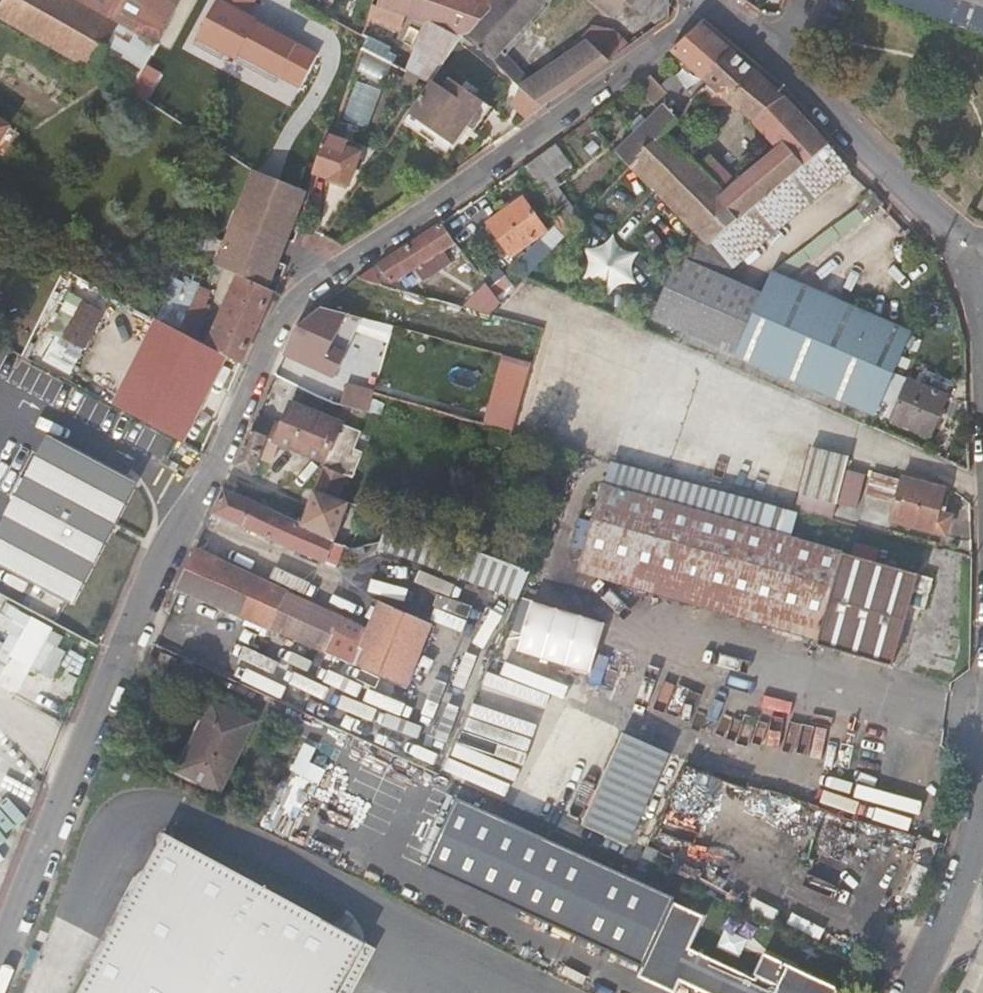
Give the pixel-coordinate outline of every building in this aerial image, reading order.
[(0,5),(0,16),(14,24),(94,67),(119,22),(80,0),(3,0),(0,5)] [(94,67),(131,86),(142,67),(147,57),(155,41),(139,31),(143,23),(160,31),(177,0),(80,0),(119,22),(94,67)] [(464,36),(497,1),(495,0),(378,0),(378,2),(373,0),(371,0),(360,31),(367,35),(376,10),(393,17),(396,10),(426,21),(411,72),(432,83),(461,36),(464,36)] [(542,107),(593,70),(628,46),(609,30),(586,25),(582,35),(572,43),(573,46),(566,52),(528,78),(508,57),(501,48),(542,4),(544,0),(497,0),(497,1),(464,36),(523,89),(542,107)] [(614,13),(625,0),(596,0),(614,13)] [(667,0),(629,0),(658,24),(667,18),(667,0)] [(982,8),(982,0),(960,0),(982,8)] [(155,41),(160,31),(143,23),(139,31),(155,41)] [(700,92),(708,83),(731,49),(698,23),(664,54),(697,81),(686,91),(668,75),(657,86),(682,110),(700,92)] [(731,268),(847,167),(790,103),(731,49),(708,83),(700,92),(709,101),(713,101),(730,102),(756,125),(777,146),(735,182),(725,190),(699,163),(664,129),(629,165),(691,228),(731,268)] [(386,51),(383,57),(391,61),(393,55),(386,51)] [(147,57),(142,67),(149,71),(154,62),(147,57)] [(615,149),(629,165),(664,129),(682,110),(657,86),(643,72),(631,83),(654,106),(615,149)] [(358,78),(345,112),(367,120),(380,86),(358,78)] [(415,111),(406,124),(430,141),(436,131),(455,145),(465,131),(469,125),(476,131),(491,108),(451,80),(444,91),(432,83),(422,101),(420,104),(415,111)] [(510,103),(526,118),(542,107),(523,89),(510,103)] [(472,137),(476,131),(469,125),(465,131),(472,137)] [(436,131),(430,141),(449,154),(455,145),(436,131)] [(328,132),(314,169),(348,181),(359,150),(344,145),(346,139),(333,134),(328,132)] [(344,145),(359,150),(361,145),(346,139),(344,145)] [(523,165),(537,187),(568,165),(554,141),(523,165)] [(708,154),(699,163),(725,190),(735,182),(708,154)] [(239,274),(270,288),(276,272),(294,222),(305,190),(253,173),(220,266),(239,274)] [(865,215),(881,200),(873,191),(857,206),(865,215)] [(520,199),(485,224),(506,256),(542,231),(520,199)] [(392,279),(455,241),(442,221),(379,262),(392,279)] [(593,290),(634,282),(626,237),(584,245),(593,290)] [(653,319),(690,335),(734,280),(679,257),(653,319)] [(384,284),(372,266),(357,276),(384,284)] [(734,280),(690,335),(719,348),(874,415),(910,330),(772,271),(763,292),(734,280)] [(239,362),(241,363),(273,289),(270,288),(239,274),(208,345),(224,354),(239,362)] [(405,290),(428,297),(429,292),(406,285),(405,290)] [(180,330),(193,337),(207,305),(194,299),(180,330)] [(68,340),(88,348),(104,308),(85,300),(68,340)] [(323,305),(307,319),(295,329),(286,352),(335,375),(346,353),(331,346),(348,312),(323,305)] [(491,315),(494,311),(489,306),(482,312),(491,315)] [(163,321),(117,407),(169,436),(178,441),(224,354),(208,345),(193,337),(180,330),(163,321)] [(944,397),(905,381),(891,419),(928,435),(944,397)] [(371,415),(378,392),(347,382),(341,402),(371,415)] [(314,488),(348,501),(355,477),(349,475),(358,456),(349,452),(357,433),(340,425),(340,423),(292,402),(281,429),(257,420),(253,430),(267,436),(285,443),(325,460),(314,488)] [(511,439),(512,435),(514,428),(498,423),(495,435),(511,439)] [(267,436),(253,430),(237,466),(251,473),(258,459),(267,436)] [(46,436),(0,523),(0,567),(32,584),(65,601),(72,605),(136,483),(46,436)] [(276,465),(285,443),(267,436),(258,459),(276,465)] [(846,456),(809,446),(797,493),(834,502),(846,456)] [(865,495),(873,497),(893,502),(889,519),(930,530),(934,511),(940,487),(899,476),(898,479),(880,474),(871,472),(865,495)] [(328,562),(336,540),(301,524),(234,493),(237,485),(230,482),(213,515),(328,562)] [(343,543),(358,505),(348,501),(314,488),(301,524),(336,540),(343,543)] [(599,488),(580,556),(807,618),(801,640),(815,645),(814,647),(889,667),(915,575),(599,488)] [(793,510),(830,519),(833,507),(797,498),(793,510)] [(934,511),(930,530),(946,534),(950,515),(934,511)] [(517,597),(528,569),(484,552),(388,516),(377,544),(517,597)] [(334,565),(343,543),(336,540),(328,562),(334,565)] [(176,590),(356,666),(369,634),(365,631),(258,578),(197,548),(176,590)] [(65,601),(32,584),(19,607),(52,625),(65,601)] [(356,666),(405,686),(431,623),(377,600),(365,631),(369,634),(356,666)] [(249,725),(211,707),(180,773),(218,791),(249,725)] [(630,845),(672,752),(624,730),(582,824),(630,845)] [(311,776),(315,761),(299,757),(295,773),(311,776)] [(369,946),(164,835),(79,992),(344,992),(369,946)] [(594,863),(561,931),(642,969),(639,977),(673,992),(674,992),(679,981),(706,992),(838,992),(834,983),(763,952),(753,973),(757,975),(754,981),(689,950),(704,920),(672,906),(674,901),(594,863)] [(726,930),(721,944),(740,952),(746,938),(726,930)] [(369,946),(344,992),(359,992),(381,953),(369,946)]
